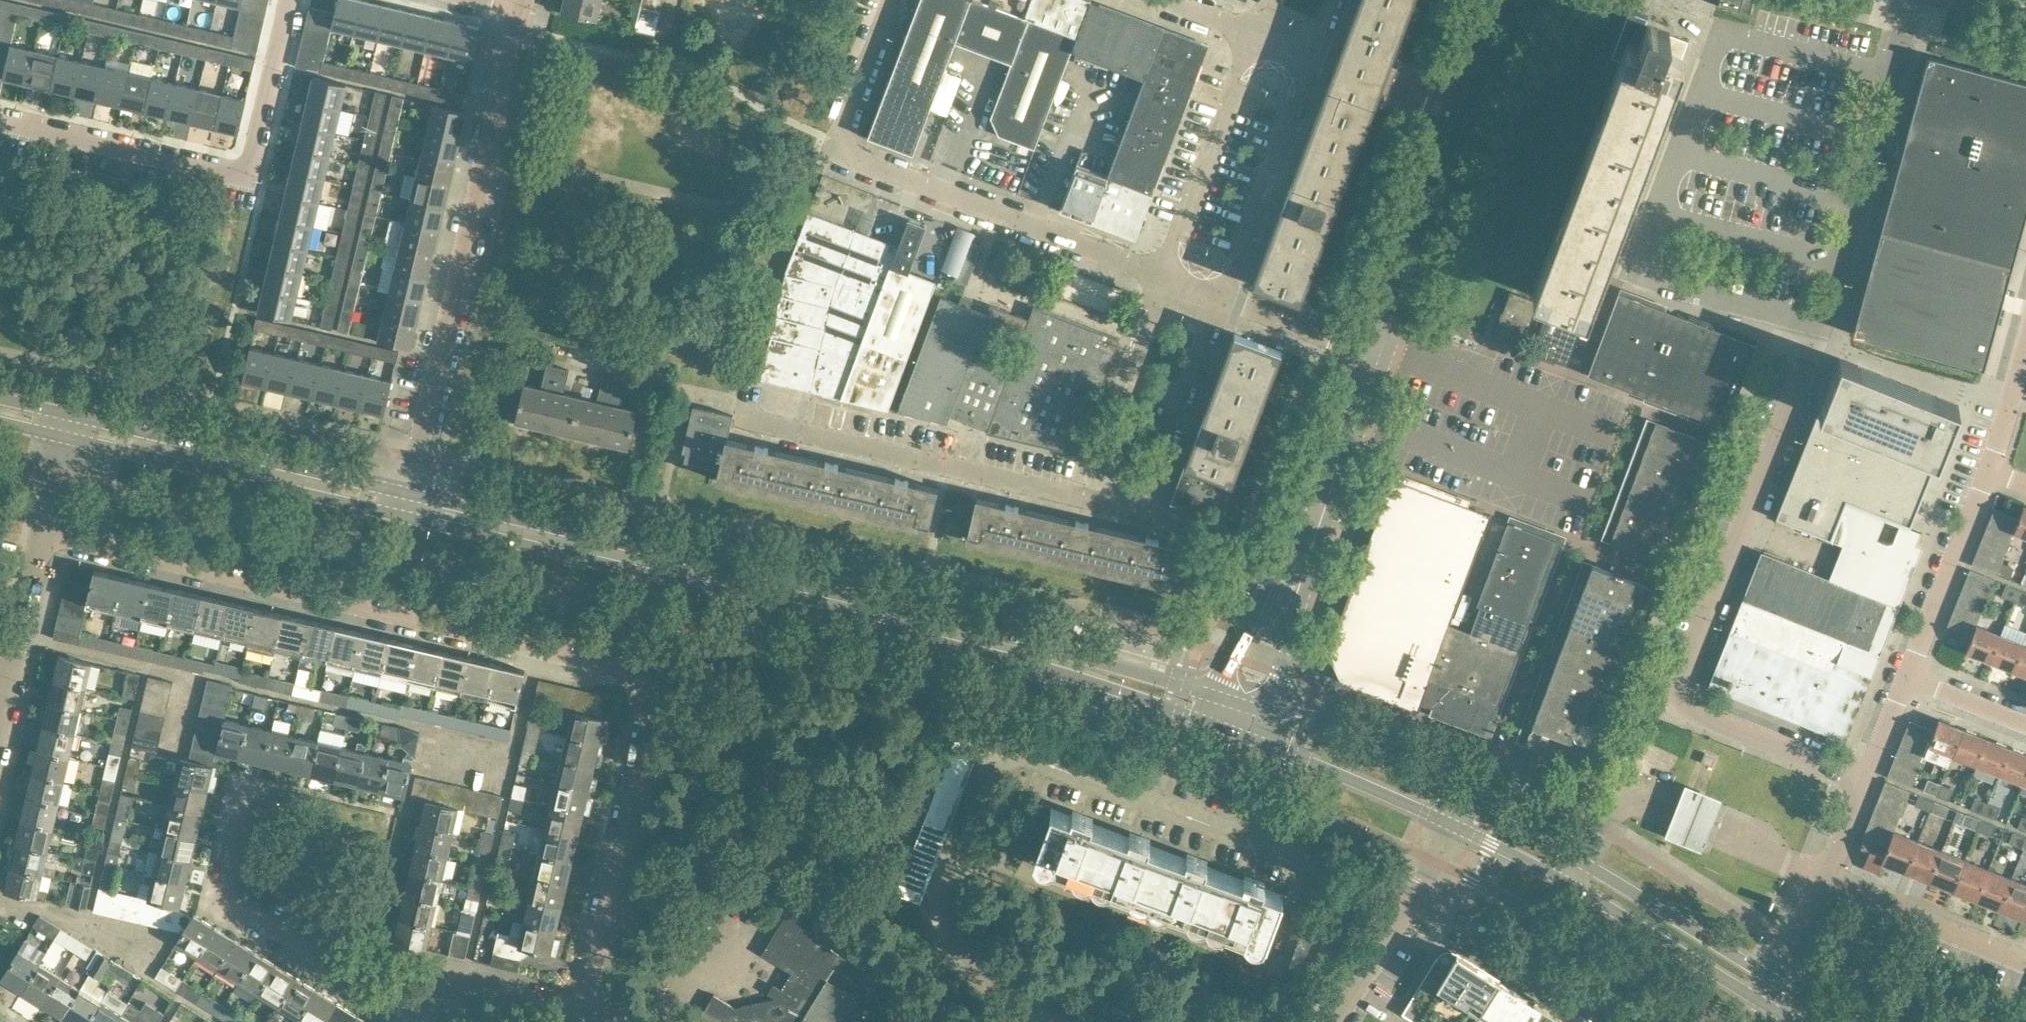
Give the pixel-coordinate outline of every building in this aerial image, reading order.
[(18,15),(20,4),(4,0),(0,0),(0,12),(18,16),(18,15)] [(43,3),(67,9),(69,0),(44,0),(43,3)] [(93,3),(79,0),(69,0),(67,9),(90,14),(93,3)] [(268,5),(246,0),(242,0),(240,6),(239,11),(265,17),(268,5)] [(355,33),(363,0),(338,0),(335,12),(332,24),(331,27),(355,33)] [(363,0),(355,33),(379,39),(387,6),(363,0)] [(597,20),(602,0),(564,0),(561,12),(597,20)] [(1034,149),(1071,51),(1077,36),(981,0),(920,0),(917,6),(911,22),(868,137),(913,154),(955,42),(1011,63),(991,117),(999,135),(1034,149)] [(1077,36),(1090,0),(1091,0),(981,0),(1077,36)] [(1138,94),(1108,176),(1151,193),(1207,44),(1090,0),(1077,36),(1071,51),(1127,72),(1124,80),(1128,90),(1138,94)] [(1300,302),(1301,300),(1297,298),(1325,223),(1328,224),(1338,199),(1338,198),(1335,197),(1382,72),(1409,0),(1360,0),(1345,39),(1339,56),(1283,207),(1254,282),(1253,282),(1253,284),(1300,302)] [(1718,5),(1750,14),(1750,12),(1753,0),(1720,0),(1718,5)] [(116,9),(93,3),(90,14),(114,20),(116,9)] [(44,9),(20,4),(18,15),(41,20),(44,9)] [(307,18),(332,24),(335,12),(310,6),(307,18)] [(410,11),(387,6),(379,39),(403,44),(410,11)] [(655,34),(660,12),(640,8),(635,29),(655,34)] [(67,15),(44,9),(41,20),(65,26),(67,15)] [(140,14),(116,9),(114,20),(137,25),(140,14)] [(239,11),(236,23),(263,29),(265,17),(239,11)] [(434,17),(410,11),(403,44),(426,50),(434,17)] [(1552,299),(1578,308),(1582,310),(1675,60),(1680,62),(1688,41),(1669,34),(1670,32),(1647,24),(1649,18),(1628,11),(1611,57),(1622,61),(1535,292),(1552,299)] [(18,16),(0,12),(0,24),(15,28),(18,16)] [(161,31),(164,20),(140,14),(137,25),(161,31)] [(67,15),(65,26),(88,31),(91,20),(67,15)] [(458,22),(434,17),(426,50),(450,55),(458,22)] [(307,18),(304,30),(329,36),(331,27),(332,24),(307,18)] [(114,26),(91,20),(88,31),(112,37),(114,26)] [(187,25),(164,20),(161,31),(185,36),(187,25)] [(481,28),(458,22),(450,55),(473,61),(481,28)] [(260,41),(263,29),(236,23),(233,35),(260,41)] [(12,39),(15,28),(0,24),(0,36),(12,39)] [(211,31),(187,25),(185,36),(208,42),(211,31)] [(112,37),(135,42),(138,31),(114,26),(112,37)] [(326,48),(329,36),(304,30),(301,42),(326,48)] [(138,31),(135,42),(159,48),(161,37),(138,31)] [(231,47),(233,36),(211,31),(208,42),(231,47)] [(233,35),(233,36),(231,47),(257,53),(260,41),(233,35)] [(12,39),(0,36),(0,49),(9,51),(11,45),(12,39)] [(159,48),(182,53),(185,42),(161,37),(159,48)] [(185,42),(182,53),(206,59),(208,48),(185,42)] [(301,42),(298,54),(324,60),(326,48),(301,42)] [(11,45),(9,51),(7,62),(4,74),(3,78),(27,83),(35,50),(11,45)] [(206,59),(229,64),(232,53),(208,48),(206,59)] [(7,62),(9,51),(0,49),(0,61),(7,62)] [(27,83),(50,89),(58,56),(35,50),(27,83)] [(232,53),(229,64),(253,70),(256,59),(232,53)] [(321,72),(323,61),(324,60),(298,54),(295,66),(321,72)] [(82,61),(58,56),(50,89),(74,94),(82,61)] [(2025,214),(2025,83),(1952,63),(1944,61),(1928,56),(1886,211),(1887,211),(1885,216),(1897,238),(1903,239),(1903,240),(1904,240),(2011,269),(2025,214)] [(74,94),(97,100),(105,67),(82,61),(74,94)] [(345,78),(347,67),(323,61),(321,72),(345,78)] [(128,72),(105,67),(97,100),(121,105),(128,72)] [(368,83),(371,72),(347,67),(345,78),(368,83)] [(121,105),(144,111),(152,78),(128,72),(121,105)] [(392,89),(395,78),(371,72),(368,83),(392,89)] [(314,77),(308,100),(341,108),(346,84),(314,77)] [(175,83),(152,78),(144,111),(168,116),(175,83)] [(416,94),(418,83),(395,78),(392,89),(416,94)] [(168,116),(191,122),(199,89),(175,83),(168,116)] [(439,100),(442,89),(418,83),(416,94),(439,100)] [(222,94),(199,89),(191,122),(215,127),(222,94)] [(462,105),(465,94),(442,89),(439,100),(462,105)] [(376,91),(370,115),(381,117),(387,94),(376,91)] [(215,127),(239,133),(246,100),(222,94),(215,127)] [(398,122),(404,98),(393,95),(387,119),(398,122)] [(335,131),(341,108),(308,100),(302,124),(335,131)] [(433,105),(428,128),(461,136),(466,112),(433,105)] [(370,115),(365,138),(376,141),(381,117),(370,115)] [(387,119),(382,142),(393,145),(398,122),(387,119)] [(302,124),(297,147),(330,155),(335,131),(302,124)] [(455,159),(461,136),(428,128),(422,152),(455,159)] [(370,164),(376,141),(365,138),(359,162),(370,164)] [(382,142),(376,166),(387,168),(393,145),(382,142)] [(324,178),(330,155),(297,147),(291,171),(324,178)] [(422,152),(417,175),(450,183),(455,159),(422,152)] [(359,162),(354,185),(365,188),(370,164),(359,162)] [(1152,193),(1151,193),(1108,176),(1077,165),(1060,209),(1136,238),(1152,193)] [(370,189),(382,192),(387,168),(376,166),(370,189)] [(291,171),(286,194),(319,202),(324,178),(291,171)] [(444,207),(450,183),(417,175),(411,199),(444,207)] [(354,185),(348,209),(359,212),(365,188),(354,185)] [(370,189),(365,213),(376,216),(382,192),(370,189)] [(313,226),(319,202),(286,194),(280,218),(313,226)] [(411,199),(406,222),(439,230),(444,207),(411,199)] [(354,235),(359,212),(348,209),(342,232),(354,235)] [(863,342),(897,250),(899,246),(808,212),(786,272),(761,379),(842,398),(863,342)] [(365,213),(359,236),(371,239),(376,216),(365,213)] [(280,218),(275,242),(308,249),(313,226),(280,218)] [(863,342),(842,398),(888,409),(937,280),(910,270),(927,225),(908,218),(899,246),(897,250),(863,342)] [(391,219),(386,242),(400,246),(433,254),(439,230),(406,222),(391,219)] [(971,241),(974,232),(959,226),(943,269),(956,274),(954,279),(967,284),(982,245),(971,241)] [(342,232),(337,256),(348,259),(354,235),(342,232)] [(354,260),(365,262),(371,239),(359,236),(354,260)] [(1984,369),(2011,269),(1904,240),(1877,340),(1984,369)] [(302,273),(308,249),(275,242),(269,265),(302,273)] [(400,246),(395,269),(428,277),(433,254),(400,246)] [(337,256),(331,280),(343,282),(348,259),(337,256)] [(360,286),(365,262),(354,260),(348,283),(360,286)] [(269,265),(264,289),(297,296),(302,273),(269,265)] [(422,301),(428,277),(395,269),(389,293),(422,301)] [(331,280),(326,303),(337,306),(343,282),(331,280)] [(343,307),(354,309),(360,286),(348,283),(343,307)] [(291,320),(297,296),(264,289),(258,312),(291,320)] [(1505,306),(1493,339),(1520,349),(1538,301),(1529,298),(1511,291),(1505,306)] [(389,293),(384,316),(417,324),(422,301),(389,293)] [(1618,294),(1589,373),(1589,374),(1590,373),(1600,377),(1600,378),(1601,379),(1601,378),(1612,382),(1611,383),(1612,383),(1612,382),(1623,386),(1623,387),(1624,386),(1634,390),(1634,391),(1635,391),(1635,390),(1646,394),(1645,395),(1646,396),(1646,394),(1657,398),(1656,399),(1657,400),(1658,398),(1668,402),(1668,404),(1669,403),(1679,407),(1679,408),(1680,408),(1680,407),(1691,411),(1690,412),(1691,412),(1691,411),(1702,416),(1702,417),(1703,415),(1713,419),(1713,421),(1714,420),(1725,424),(1724,425),(1725,425),(1733,402),(1734,402),(1755,345),(1755,344),(1754,345),(1744,341),(1744,340),(1743,340),(1743,341),(1732,337),(1733,336),(1732,336),(1732,337),(1721,333),(1721,332),(1721,331),(1720,332),(1710,328),(1710,327),(1709,327),(1709,328),(1698,324),(1699,323),(1698,323),(1698,324),(1687,320),(1688,319),(1687,319),(1676,315),(1676,314),(1675,315),(1665,311),(1665,310),(1664,310),(1664,311),(1653,307),(1654,306),(1653,306),(1653,307),(1642,303),(1643,302),(1642,302),(1641,303),(1631,299),(1631,298),(1631,297),(1630,299),(1619,295),(1620,293),(1619,293),(1619,294),(1618,294)] [(941,296),(898,411),(947,423),(950,415),(987,429),(1011,365),(973,351),(985,318),(987,314),(969,307),(972,300),(962,296),(959,303),(941,296)] [(1578,308),(1552,299),(1532,353),(1544,358),(1545,357),(1566,365),(1580,328),(1579,328),(1582,318),(1575,316),(1578,308)] [(332,330),(337,306),(326,303),(320,327),(332,330)] [(1034,305),(1029,319),(1011,365),(987,429),(986,432),(1077,454),(1120,338),(1034,305)] [(348,334),(354,309),(343,307),(337,331),(348,334)] [(411,348),(417,324),(384,316),(378,340),(411,348)] [(257,318),(254,329),(278,334),(281,323),(257,318)] [(278,334),(302,340),(304,329),(281,323),(278,334)] [(304,329),(302,340),(326,345),(328,335),(304,329)] [(1201,437),(1191,464),(1225,476),(1230,464),(1234,466),(1239,452),(1242,453),(1252,428),(1252,427),(1244,424),(1246,416),(1252,418),(1258,402),(1252,400),(1255,392),(1261,394),(1267,378),(1261,376),(1266,363),(1272,365),(1277,351),(1281,352),(1282,350),(1234,332),(1234,334),(1235,335),(1206,410),(1197,436),(1201,437)] [(326,345),(349,351),(352,340),(328,335),(326,345)] [(349,351),(373,356),(375,346),(352,340),(349,351)] [(375,346),(373,356),(396,362),(399,351),(375,346)] [(266,386),(274,353),(250,347),(242,380),(266,386)] [(266,386),(290,392),(298,359),(274,353),(266,386)] [(1840,357),(1776,518),(1831,540),(1846,503),(1898,524),(1910,528),(1910,527),(1959,405),(1840,357)] [(313,397),(321,364),(298,359),(290,392),(313,397)] [(313,397),(337,403),(345,370),(321,364),(313,397)] [(524,384),(515,421),(544,428),(553,430),(590,439),(599,441),(628,448),(637,410),(620,406),(625,382),(603,377),(597,402),(590,400),(581,398),(563,394),(569,369),(547,364),(541,388),(524,384)] [(361,408),(368,375),(345,370),(337,403),(361,408)] [(361,408),(384,414),(392,381),(368,375),(361,408)] [(727,439),(730,426),(733,415),(693,405),(683,451),(687,452),(684,461),(719,469),(726,438),(727,439)] [(1656,422),(1641,462),(1703,484),(1718,445),(1718,444),(1656,422)] [(716,480),(787,496),(796,457),(768,451),(769,448),(755,445),(755,447),(727,441),(728,439),(727,439),(726,438),(719,469),(716,480)] [(825,464),(796,457),(787,496),(858,513),(867,474),(838,467),(839,464),(825,461),(825,464)] [(1641,462),(1634,482),(1695,505),(1703,484),(1641,462)] [(1172,498),(1170,503),(1175,505),(1195,512),(1195,513),(1218,521),(1233,479),(1225,476),(1191,464),(1191,465),(1185,463),(1179,480),(1172,498)] [(895,480),(867,474),(858,513),(928,529),(938,488),(936,487),(936,490),(908,483),(909,481),(896,478),(895,480)] [(1328,651),(1341,681),(1417,709),(1440,651),(1450,624),(1489,515),(1391,478),(1328,651)] [(1627,501),(1627,502),(1628,503),(1688,525),(1695,505),(1634,482),(1633,482),(1635,483),(1628,502),(1627,501)] [(967,538),(1037,555),(1047,516),(1018,509),(1019,507),(1006,504),(1005,506),(978,500),(978,497),(977,497),(967,538)] [(1620,521),(1619,522),(1620,523),(1680,545),(1688,525),(1628,503),(1621,522),(1620,521)] [(1711,679),(1709,683),(1847,738),(1848,734),(1842,731),(1867,668),(1871,657),(1878,659),(1915,565),(1903,560),(1906,553),(1913,551),(1921,532),(1910,527),(1910,528),(1898,524),(1892,541),(1884,542),(1876,539),(1884,518),(1846,503),(1831,540),(1843,545),(1829,579),(1761,552),(1761,554),(1763,554),(1719,666),(1713,680),(1711,679)] [(2025,537),(2025,506),(2024,505),(2019,518),(2014,529),(2013,532),(2025,537)] [(1995,509),(1990,520),(2014,529),(2019,518),(1995,509)] [(1075,522),(1047,516),(1037,555),(1108,571),(1117,532),(1088,526),(1089,523),(1076,520),(1075,522)] [(2009,541),(2013,532),(2014,529),(1990,520),(1985,531),(2009,541)] [(1508,521),(1497,551),(1528,563),(1539,533),(1508,521)] [(1611,540),(1611,542),(1673,565),(1680,545),(1620,523),(1613,541),(1611,540)] [(1985,531),(1981,542),(2005,551),(2009,541),(1985,531)] [(1145,539),(1117,532),(1108,571),(1179,588),(1188,546),(1187,546),(1186,548),(1159,542),(1159,540),(1146,536),(1145,539)] [(1497,551),(1490,569),(1541,588),(1558,540),(1539,533),(1528,563),(1497,551)] [(1981,542),(1977,553),(2001,563),(2005,551),(1981,542)] [(1972,564),(1996,574),(2001,563),(1977,553),(1972,564)] [(1584,586),(1576,609),(1567,631),(1559,654),(1550,676),(1542,699),(1533,721),(1525,744),(1543,751),(1587,767),(1595,744),(1604,722),(1612,699),(1620,677),(1629,654),(1635,638),(1637,632),(1643,616),(1646,609),(1652,594),(1660,598),(1665,584),(1642,576),(1612,564),(1610,570),(1593,563),(1584,586)] [(1996,574),(2009,579),(2014,568),(2001,563),(1996,574)] [(1490,569),(1484,586),(1534,605),(1541,588),(1490,569)] [(87,605),(115,611),(123,576),(95,570),(91,585),(89,597),(87,605)] [(1970,570),(1966,581),(1990,590),(1994,579),(1970,570)] [(115,611),(142,618),(150,583),(123,576),(115,611)] [(89,597),(91,585),(67,579),(64,591),(89,597)] [(1985,601),(1990,590),(1966,581),(1961,592),(1985,601)] [(142,618),(169,624),(177,589),(150,583),(142,618)] [(2005,584),(2001,595),(2013,600),(2018,589),(2005,584)] [(1484,586),(1477,604),(1527,623),(1534,605),(1484,586)] [(169,624),(195,630),(203,595),(177,589),(169,624)] [(2013,600),(2025,605),(2025,592),(2018,589),(2013,600)] [(64,591),(62,603),(86,608),(87,605),(89,597),(64,591)] [(1961,592),(1957,603),(1981,613),(1985,601),(1961,592)] [(230,601),(203,595),(195,630),(222,636),(230,601)] [(257,608),(230,601),(222,636),(249,642),(257,608)] [(84,620),(86,608),(62,603),(59,614),(84,620)] [(1957,603),(1952,614),(1976,624),(1981,613),(1957,603)] [(1468,630),(1467,631),(1517,649),(1527,623),(1477,604),(1468,630)] [(249,642),(246,652),(273,659),(275,649),(283,614),(257,608),(249,642)] [(59,614),(56,626),(81,632),(84,620),(59,614)] [(275,649),(302,655),(310,620),(283,614),(275,649)] [(1948,625),(1972,635),(1976,625),(1976,624),(1952,614),(1948,625)] [(302,655),(329,661),(337,626),(310,620),(302,655)] [(1467,631),(1468,630),(1450,624),(1440,651),(1507,676),(1517,649),(1467,631)] [(2000,634),(1976,625),(1972,635),(1965,651),(1989,661),(2000,634)] [(53,638),(58,639),(78,643),(80,633),(81,632),(56,626),(53,638)] [(329,661),(327,669),(353,675),(355,667),(363,632),(337,626),(329,661)] [(390,639),(363,632),(355,667),(382,674),(390,639)] [(80,633),(78,643),(97,648),(99,638),(80,633)] [(1989,661),(2013,670),(2023,643),(2000,634),(1989,661)] [(382,674),(408,680),(417,645),(390,639),(382,674)] [(117,642),(115,652),(133,656),(135,646),(117,642)] [(2025,675),(2025,644),(2023,643),(2013,670),(2025,675)] [(408,680),(435,686),(443,651),(417,645),(408,680)] [(135,646),(133,656),(151,660),(153,650),(135,646)] [(435,686),(462,692),(470,657),(443,651),(435,686)] [(1508,676),(1440,651),(1420,703),(1432,708),(1442,682),(1482,697),(1498,703),(1508,676)] [(171,654),(168,665),(186,669),(189,658),(171,654)] [(59,655),(54,679),(86,686),(92,663),(59,655)] [(462,692),(488,698),(496,663),(470,657),(462,692)] [(189,658),(186,669),(203,673),(204,669),(205,662),(189,658)] [(225,663),(223,674),(240,678),(242,671),(243,668),(225,663)] [(488,698),(517,705),(525,670),(496,663),(488,698)] [(129,671),(126,684),(138,687),(141,674),(129,671)] [(240,678),(239,681),(257,685),(260,675),(242,671),(240,678)] [(146,688),(171,694),(173,682),(149,676),(146,688)] [(54,679),(48,702),(81,710),(86,686),(54,679)] [(230,696),(232,688),(233,685),(208,679),(205,691),(230,696)] [(277,679),(275,689),(293,693),(295,683),(277,679)] [(534,702),(546,705),(551,682),(539,679),(534,702)] [(557,707),(562,684),(551,682),(546,705),(557,707)] [(1432,708),(1431,710),(1471,725),(1482,697),(1442,682),(1432,708)] [(295,683),(293,693),(310,698),(313,687),(295,683)] [(573,687),(562,684),(557,707),(568,710),(573,687)] [(568,710),(573,711),(579,713),(584,690),(573,687),(568,710)] [(146,688),(143,699),(168,705),(171,694),(146,688)] [(230,696),(205,691),(203,702),(227,708),(230,696)] [(331,692),(328,702),(346,706),(348,696),(331,692)] [(256,694),(253,706),(266,709),(269,697),(256,694)] [(346,706),(373,712),(375,702),(348,696),(346,706)] [(141,710),(165,716),(168,705),(143,699),(141,710)] [(75,733),(81,710),(48,702),(43,726),(75,733)] [(203,702),(200,714),(224,720),(225,719),(227,708),(203,702)] [(290,702),(288,709),(298,712),(297,716),(300,717),(303,705),(290,702)] [(534,702),(531,715),(543,718),(546,705),(534,702)] [(384,704),(382,714),(400,718),(400,714),(402,708),(384,704)] [(402,708),(400,714),(418,719),(420,708),(403,704),(402,708)] [(303,705),(300,717),(313,720),(316,708),(303,705)] [(118,719),(129,722),(133,709),(121,706),(118,719)] [(141,710),(138,722),(163,728),(165,716),(141,710)] [(606,719),(590,715),(579,713),(573,711),(568,735),(603,743),(607,743),(609,731),(604,728),(606,719)] [(438,712),(436,723),(453,727),(456,717),(438,712)] [(349,716),(336,713),(334,725),(347,728),(349,716)] [(200,714),(197,725),(222,731),(224,720),(200,714)] [(349,716),(347,728),(359,731),(362,719),(349,716)] [(456,717),(453,727),(471,731),(474,721),(456,717)] [(118,719),(115,732),(127,734),(129,722),(118,719)] [(219,743),(217,752),(241,758),(243,750),(249,725),(225,719),(224,720),(222,731),(219,743)] [(1925,752),(1924,755),(1948,765),(1951,755),(1962,728),(1939,719),(1934,730),(1930,741),(1925,752)] [(1934,730),(1911,721),(1910,721),(1906,732),(1930,741),(1934,730)] [(135,734),(160,740),(163,728),(138,722),(135,734)] [(511,730),(482,723),(480,733),(509,740),(511,730)] [(393,739),(396,727),(383,724),(380,736),(393,739)] [(222,731),(197,725),(195,737),(219,743),(222,731)] [(249,725),(243,750),(241,758),(265,763),(272,730),(249,725)] [(71,750),(75,733),(43,726),(37,749),(70,757),(71,750)] [(381,790),(405,796),(410,775),(412,763),(415,750),(417,744),(420,732),(400,728),(396,727),(393,739),(402,741),(403,744),(409,750),(404,757),(403,761),(389,758),(381,790)] [(1975,764),(1981,750),(1986,738),(1962,728),(1951,755),(1975,764)] [(272,730),(265,763),(288,769),(296,736),(272,730)] [(1906,732),(1901,743),(1925,752),(1930,741),(1906,732)] [(150,750),(157,752),(160,740),(135,734),(132,746),(150,750)] [(600,743),(603,743),(568,735),(564,750),(562,758),(596,766),(601,766),(604,754),(598,751),(598,750),(600,743)] [(977,755),(981,744),(957,735),(955,739),(952,746),(977,755)] [(288,769),(312,774),(319,741),(296,736),(288,769)] [(526,736),(523,749),(526,750),(535,752),(536,750),(538,739),(526,736)] [(192,748),(216,754),(217,752),(219,743),(195,737),(192,748)] [(1986,738),(1981,750),(1975,764),(1999,774),(2009,747),(1986,738)] [(319,741),(312,774),(335,779),(342,747),(319,741)] [(342,747),(335,779),(358,785),(366,752),(367,744),(364,744),(358,742),(356,750),(342,747)] [(1901,743),(1898,750),(1897,753),(1921,763),(1924,755),(1925,752),(1901,743)] [(952,747),(948,757),(972,766),(977,755),(952,746),(952,747)] [(1999,774),(2022,783),(2025,774),(2025,754),(2009,747),(1999,774)] [(189,760),(214,766),(216,754),(192,748),(189,760)] [(64,780),(70,757),(37,749),(37,750),(32,773),(64,780)] [(520,762),(532,765),(535,752),(526,750),(523,749),(520,762)] [(110,752),(107,765),(119,768),(122,755),(110,752)] [(358,785),(381,790),(389,758),(366,752),(358,785)] [(1701,762),(1704,763),(1712,766),(1715,757),(1705,753),(1701,762)] [(1921,763),(1897,753),(1892,765),(1916,775),(1921,763)] [(130,757),(127,770),(139,773),(142,760),(130,757)] [(968,778),(972,766),(948,757),(944,769),(968,778)] [(181,758),(176,781),(208,789),(214,790),(218,775),(212,774),(214,766),(189,760),(181,758)] [(562,758),(556,782),(589,789),(596,789),(598,778),(593,775),(595,766),(596,766),(562,758)] [(107,765),(104,778),(116,781),(119,768),(107,765)] [(1892,765),(1888,776),(1912,786),(1916,775),(1892,765)] [(964,789),(968,778),(944,769),(939,780),(964,789)] [(127,770),(124,783),(136,786),(139,773),(127,770)] [(64,780),(32,773),(26,796),(59,804),(64,780)] [(426,778),(416,776),(411,797),(422,800),(426,778)] [(422,800),(426,801),(432,802),(437,781),(426,778),(422,800)] [(1928,779),(1923,790),(1936,795),(1940,784),(1928,779)] [(959,801),(964,789),(939,780),(935,791),(959,801)] [(170,804),(203,812),(208,790),(208,789),(176,781),(170,804)] [(437,781),(432,802),(444,805),(449,784),(437,781)] [(556,782),(551,805),(590,814),(593,799),(587,798),(589,789),(556,782)] [(1906,802),(1910,791),(1886,782),(1881,792),(1906,802)] [(515,783),(512,796),(524,798),(527,786),(515,783)] [(449,784),(444,805),(454,807),(459,786),(449,784)] [(1940,784),(1936,795),(1949,800),(1953,789),(1940,784)] [(454,807),(465,809),(470,788),(459,786),(454,807)] [(477,812),(482,791),(470,788),(465,809),(477,812)] [(1678,796),(1660,840),(1698,855),(1716,811),(1718,805),(1680,790),(1678,796)] [(492,793),(482,791),(477,812),(487,815),(492,793)] [(931,803),(955,812),(959,801),(935,791),(931,803)] [(1877,803),(1901,812),(1906,802),(1881,792),(1877,803)] [(121,793),(116,817),(128,820),(133,796),(121,793)] [(492,793),(487,815),(498,817),(503,796),(492,793)] [(1918,795),(1914,805),(1930,811),(1934,801),(1918,795)] [(26,796),(21,819),(54,827),(59,804),(26,796)] [(521,812),(524,798),(512,796),(509,809),(521,812)] [(1975,798),(1970,809),(1983,814),(1987,803),(1975,798)] [(99,800),(96,813),(108,816),(111,803),(99,800)] [(426,801),(421,824),(453,832),(459,833),(465,809),(454,807),(444,805),(432,802),(426,801)] [(1934,801),(1930,811),(1945,817),(1949,807),(1934,801)] [(951,823),(955,812),(931,803),(926,814),(951,823)] [(1897,824),(1901,812),(1877,803),(1873,814),(1897,824)] [(1987,803),(1983,814),(1996,819),(2000,808),(1987,803)] [(164,828),(197,836),(203,812),(170,804),(164,828)] [(546,828),(578,836),(584,813),(589,814),(590,814),(551,805),(546,828)] [(1052,806),(1035,852),(1054,859),(1053,863),(1073,871),(1074,867),(1093,874),(1110,828),(1091,821),(1093,817),(1073,809),(1071,814),(1052,806)] [(105,827),(108,816),(96,813),(93,825),(105,827)] [(1966,813),(1961,824),(1977,830),(1981,819),(1966,813)] [(946,835),(951,823),(926,814),(922,825),(946,835)] [(1868,826),(1892,835),(1894,831),(1897,824),(1873,814),(1868,826)] [(2017,827),(2025,831),(2025,818),(2021,816),(2017,827)] [(122,843),(128,820),(116,817),(110,840),(122,843)] [(54,827),(21,819),(15,843),(48,851),(54,827)] [(1981,819),(1977,830),(1992,836),(1996,825),(1981,819)] [(453,832),(421,824),(415,847),(448,855),(453,832)] [(942,846),(946,835),(922,825),(918,837),(942,846)] [(155,826),(153,836),(162,838),(159,851),(192,859),(197,836),(164,828),(155,826)] [(1864,837),(1887,847),(1892,835),(1868,826),(1864,837)] [(535,834),(531,849),(540,852),(573,859),(578,836),(546,828),(544,836),(535,834)] [(1110,828),(1093,874),(1112,881),(1110,885),(1129,892),(1130,892),(1131,888),(1150,895),(1167,850),(1148,843),(1150,838),(1130,831),(1129,835),(1110,828)] [(483,830),(481,838),(493,841),(495,833),(483,830)] [(504,830),(501,842),(513,845),(516,832),(504,830)] [(1883,862),(1904,871),(1917,840),(1894,831),(1892,835),(1887,847),(1864,837),(1860,847),(1869,851),(1863,867),(1879,873),(1883,862)] [(2008,842),(2023,848),(2025,842),(2025,837),(2012,832),(2008,842)] [(942,846),(918,837),(913,848),(938,857),(942,846)] [(481,838),(478,851),(490,854),(493,841),(481,838)] [(1917,840),(1904,871),(1928,880),(1940,849),(1917,840)] [(501,842),(498,856),(510,858),(513,845),(501,842)] [(43,874),(48,851),(15,843),(9,844),(7,854),(12,857),(10,866),(43,874)] [(88,847),(85,860),(97,862),(100,850),(88,847)] [(443,878),(448,855),(415,847),(410,871),(443,878)] [(933,869),(938,857),(913,848),(909,859),(933,869)] [(149,849),(144,873),(145,873),(154,875),(186,882),(192,859),(159,851),(149,849)] [(1928,880),(1952,890),(1964,859),(1940,849),(1928,880)] [(1167,850),(1150,895),(1169,902),(1168,906),(1187,914),(1189,910),(1208,917),(1225,871),(1206,864),(1208,859),(1188,852),(1186,857),(1167,850)] [(108,851),(105,864),(117,867),(120,854),(108,851)] [(535,875),(567,882),(573,859),(540,852),(535,875)] [(905,871),(929,880),(933,869),(909,859),(905,871)] [(1964,859),(1952,890),(1976,899),(1988,868),(1964,859)] [(85,860),(82,872),(94,875),(97,862),(85,860)] [(105,864),(100,886),(111,889),(117,867),(105,864)] [(6,881),(4,890),(46,900),(48,890),(39,888),(43,874),(10,866),(4,865),(1,880),(6,881)] [(1976,899),(1999,909),(2012,878),(1988,868),(1976,899)] [(443,878),(410,871),(404,894),(437,902),(443,878)] [(925,891),(929,880),(905,871),(900,882),(925,891)] [(1225,871),(1208,917),(1226,924),(1225,928),(1245,935),(1246,931),(1266,938),(1283,893),(1263,886),(1265,881),(1245,873),(1243,878),(1225,871)] [(473,872),(470,885),(482,888),(485,875),(473,872)] [(145,873),(143,882),(151,884),(148,898),(148,899),(156,901),(166,903),(179,907),(186,908),(190,893),(184,891),(186,882),(154,875),(145,873)] [(529,898),(562,906),(567,882),(535,875),(529,898)] [(493,877),(490,889),(502,892),(505,879),(493,877)] [(1999,909),(2023,918),(2025,911),(2025,884),(2012,878),(1999,909)] [(900,882),(896,894),(920,903),(925,891),(900,882)] [(74,906),(86,909),(91,886),(79,884),(74,906)] [(470,885),(467,898),(479,901),(482,888),(470,885)] [(111,889),(100,886),(94,911),(106,914),(111,889)] [(123,892),(111,889),(106,914),(117,916),(123,892)] [(502,892),(490,889),(487,902),(499,905),(502,892)] [(134,895),(123,892),(117,916),(128,919),(134,895)] [(432,925),(437,902),(404,894),(399,918),(432,925)] [(128,919),(139,922),(145,897),(137,895),(134,895),(128,919)] [(150,924),(156,901),(148,899),(148,898),(145,897),(139,922),(150,924)] [(524,922),(556,929),(562,906),(529,898),(524,922)] [(150,924),(161,927),(166,903),(156,901),(150,924)] [(161,927),(183,932),(193,917),(179,908),(179,907),(166,903),(161,927)] [(1344,914),(1350,918),(1356,907),(1350,903),(1344,914)] [(463,908),(458,931),(471,934),(477,911),(463,908)] [(815,926),(789,910),(762,954),(791,972),(781,989),(776,998),(736,1008),(714,994),(696,1021),(894,1021),(888,1018),(892,1011),(901,1016),(912,998),(891,985),(896,976),(883,968),(869,971),(818,940),(815,926)] [(177,942),(198,955),(215,927),(194,914),(193,917),(183,932),(177,942)] [(40,915),(34,926),(55,939),(61,928),(40,915)] [(432,925),(399,918),(393,942),(426,949),(432,925)] [(554,938),(556,929),(524,922),(515,920),(511,934),(499,931),(491,964),(518,971),(521,959),(524,947),(532,949),(532,951),(536,952),(536,950),(551,954),(556,955),(560,939),(554,938)] [(198,955),(218,968),(236,940),(215,927),(198,955)] [(454,931),(449,955),(466,958),(471,934),(458,931),(454,931)] [(1298,943),(1310,947),(1314,936),(1302,931),(1298,943)] [(71,934),(64,945),(67,947),(75,951),(82,941),(71,934)] [(256,952),(236,940),(218,968),(238,981),(256,952)] [(82,941),(75,951),(87,959),(93,948),(82,941)] [(1298,943),(1295,949),(1307,953),(1310,947),(1298,943)] [(1305,959),(1307,953),(1295,949),(1293,955),(1305,959)] [(23,991),(40,963),(19,950),(17,954),(4,974),(1,978),(23,991)] [(102,953),(97,950),(87,967),(91,970),(102,953)] [(276,965),(256,952),(238,981),(259,993),(276,965)] [(91,970),(90,972),(91,973),(101,979),(106,970),(114,975),(117,977),(123,967),(102,953),(91,970)] [(1293,955),(1291,961),(1303,965),(1305,959),(1293,955)] [(1499,981),(1458,956),(1456,959),(1452,957),(1447,965),(1444,965),(1442,965),(1440,964),(1436,961),(1415,994),(1416,995),(1429,1003),(1418,1020),(1418,1021),(1419,1021),(1474,1021),(1499,981)] [(40,963),(23,991),(43,1004),(60,975),(51,970),(51,965),(45,961),(40,963)] [(1303,965),(1291,961),(1289,967),(1301,971),(1303,965)] [(259,993),(280,1006),(297,978),(296,977),(276,965),(259,993)] [(156,977),(176,990),(183,979),(162,966),(156,977)] [(127,984),(134,974),(123,967),(117,977),(127,984)] [(63,1017),(81,988),(60,975),(43,1004),(63,1017)] [(318,990),(297,978),(280,1006),(300,1019),(318,990)] [(176,990),(197,1002),(203,992),(183,979),(176,990)] [(1474,1021),(1533,1021),(1542,1007),(1499,980),(1499,981),(1474,1021)] [(81,988),(63,1017),(63,1021),(89,1021),(102,1001),(81,988)] [(318,990),(300,1019),(305,1021),(326,1021),(338,1003),(318,990)] [(89,1021),(117,1021),(129,1003),(108,991),(102,1001),(89,1021)] [(203,992),(197,1002),(207,1009),(213,998),(203,992)] [(117,1021),(159,1021),(165,1013),(147,1002),(142,1011),(129,1003),(117,1021)] [(338,1003),(326,1021),(355,1021),(359,1016),(338,1003)] [(229,1021),(241,1021),(244,1017),(224,1004),(217,1015),(229,1021)] [(1564,1021),(1542,1007),(1533,1021),(1564,1021)]
